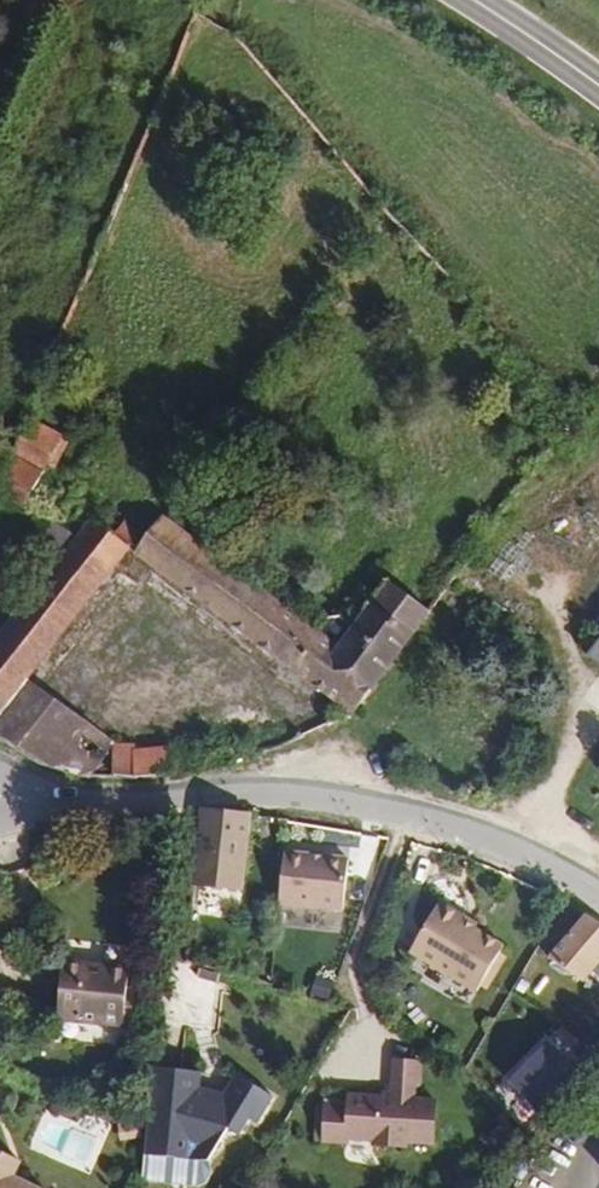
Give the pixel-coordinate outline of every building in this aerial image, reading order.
[(32,422),(0,496),(0,503),(25,516),(47,475),(67,442),(32,422)] [(138,555),(357,718),(433,617),(393,587),(351,642),(174,509),(138,555)] [(133,553),(96,521),(10,631),(0,644),(0,721),(28,686),(133,553)] [(0,624),(0,644),(10,631),(0,624)] [(598,664),(598,644),(589,656),(598,664)] [(82,728),(28,686),(0,721),(0,739),(54,769),(82,728)] [(82,728),(54,769),(87,775),(104,745),(82,728)] [(114,777),(137,780),(140,750),(114,749),(108,777),(114,777)] [(140,750),(137,780),(176,778),(177,751),(140,750)] [(201,809),(193,886),(242,891),(251,814),(201,809)] [(348,853),(283,847),(278,898),(343,904),(348,853)] [(460,918),(437,905),(409,950),(477,990),(501,950),(457,923),(460,918)] [(550,958),(585,984),(598,965),(598,923),(586,915),(550,958)] [(129,969),(62,964),(57,1021),(124,1026),(129,969)] [(317,971),(313,994),(331,998),(335,975),(317,971)] [(545,1101),(577,1067),(558,1049),(526,1082),(545,1101)] [(204,1082),(205,1069),(154,1067),(150,1155),(221,1159),(223,1128),(268,1130),(270,1085),(204,1082)] [(351,1109),(349,1142),(377,1143),(377,1147),(410,1149),(410,1146),(436,1147),(439,1104),(418,1103),(418,1088),(396,1086),(395,1102),(352,1099),(351,1109)] [(349,1142),(351,1109),(327,1108),(325,1144),(349,1145),(349,1142)] [(34,1187),(11,1177),(4,1173),(11,1158),(0,1152),(0,1187),(34,1187)] [(11,1177),(19,1161),(11,1158),(4,1173),(11,1177)]
